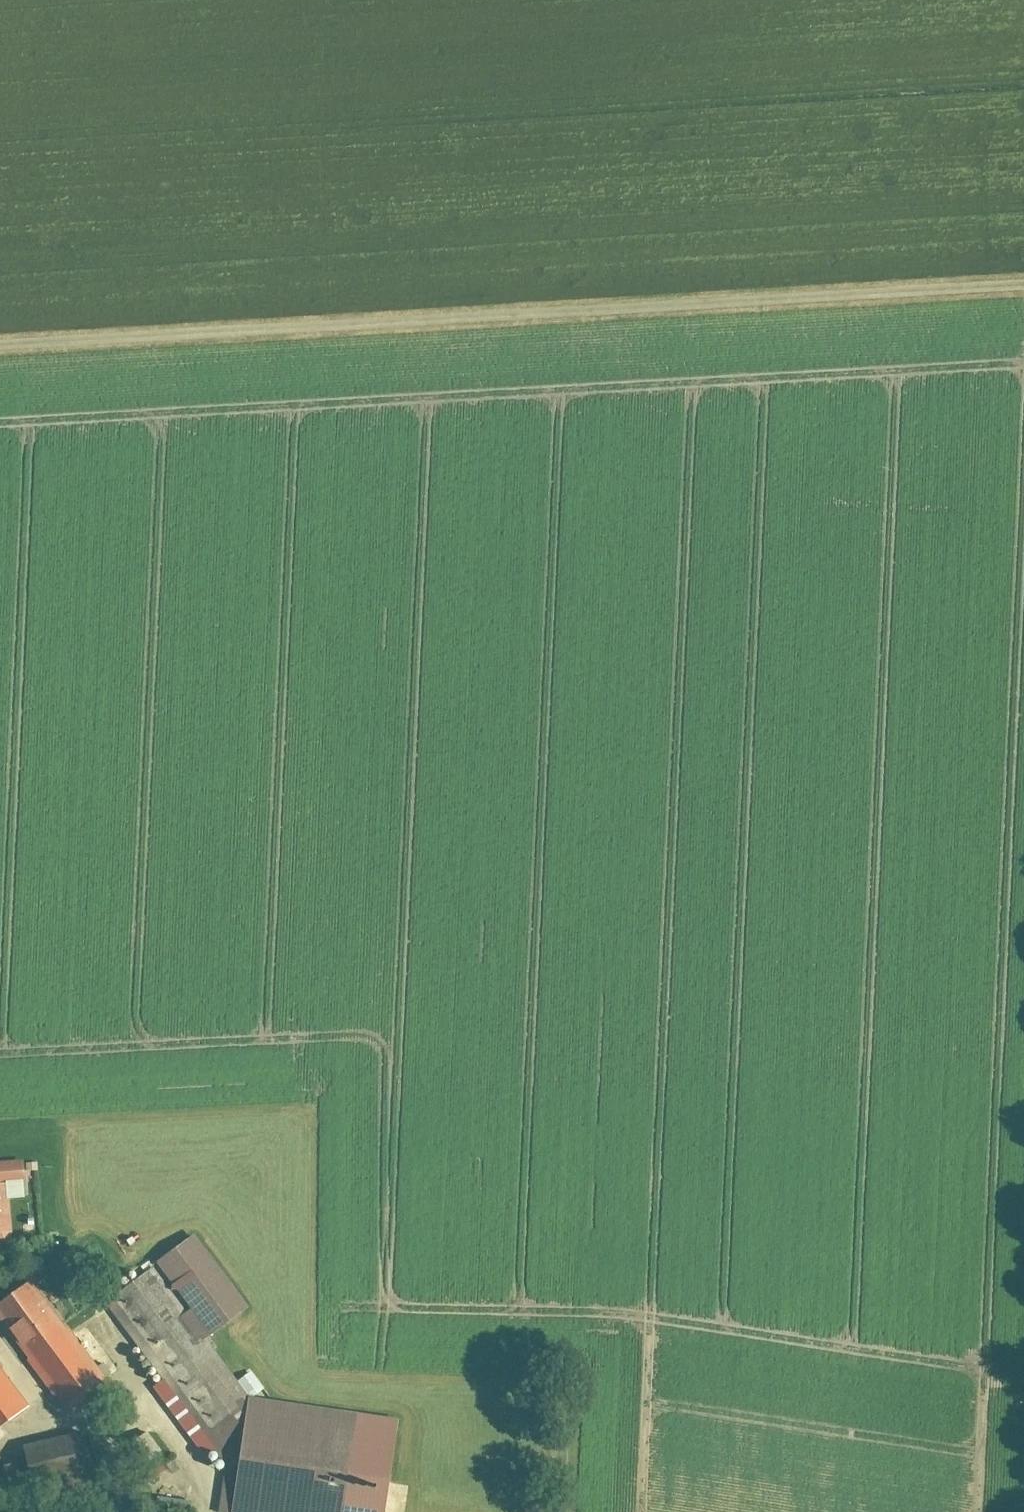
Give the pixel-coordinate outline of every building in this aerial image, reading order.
[(0,1157),(0,1182),(20,1182),(21,1157),(0,1157)] [(189,1234),(153,1266),(212,1334),(249,1303),(189,1234)] [(254,1409),(256,1408),(157,1274),(108,1310),(208,1444),(221,1434),(235,1450),(226,1511),(341,1511),(353,1422),(254,1409)] [(0,1303),(0,1325),(60,1409),(106,1376),(36,1277),(0,1303)] [(23,1408),(0,1379),(0,1425),(23,1408)] [(18,1454),(24,1494),(97,1483),(91,1443),(18,1454)]
